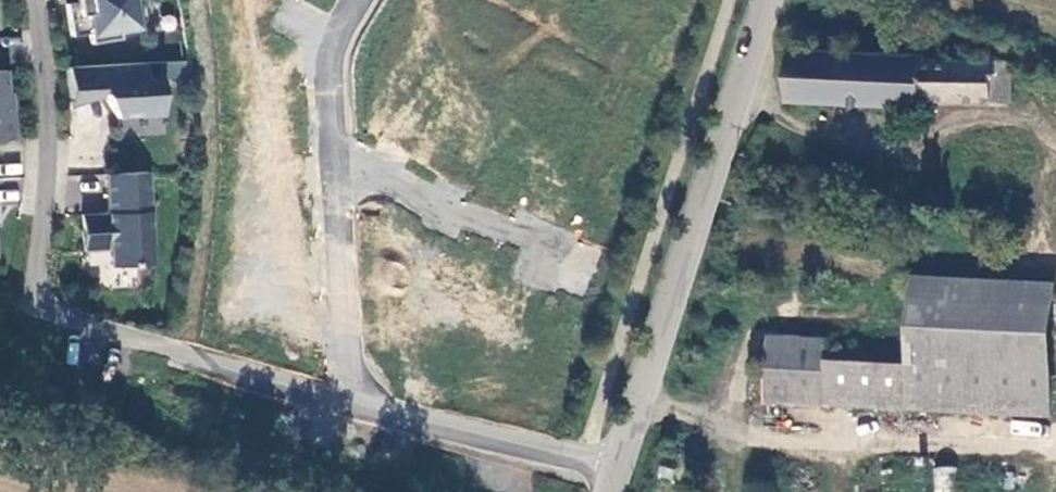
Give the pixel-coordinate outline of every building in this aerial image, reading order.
[(75,2),(65,4),(70,36),(88,33),(90,43),(120,39),(119,31),(138,28),(144,18),(141,0),(83,0),(83,1),(75,2)] [(1012,103),(1014,61),(795,49),(792,99),(925,105),(926,97),(1012,103)] [(101,92),(115,117),(161,115),(159,78),(145,79),(144,62),(67,67),(68,103),(101,92)] [(0,70),(0,140),(13,139),(12,104),(7,105),(5,70),(0,70)] [(147,171),(104,174),(106,213),(80,215),(82,250),(108,249),(109,266),(152,264),(147,171)] [(909,366),(908,409),(955,413),(959,330),(959,295),(911,294),(909,366)] [(1055,301),(959,295),(959,330),(1054,333),(1055,301)] [(1049,418),(1054,333),(959,330),(955,413),(1049,418)] [(827,405),(828,362),(829,341),(767,338),(765,401),(827,405)] [(909,366),(828,362),(827,405),(908,409),(909,366)] [(935,467),(934,491),(956,491),(956,467),(935,467)]
